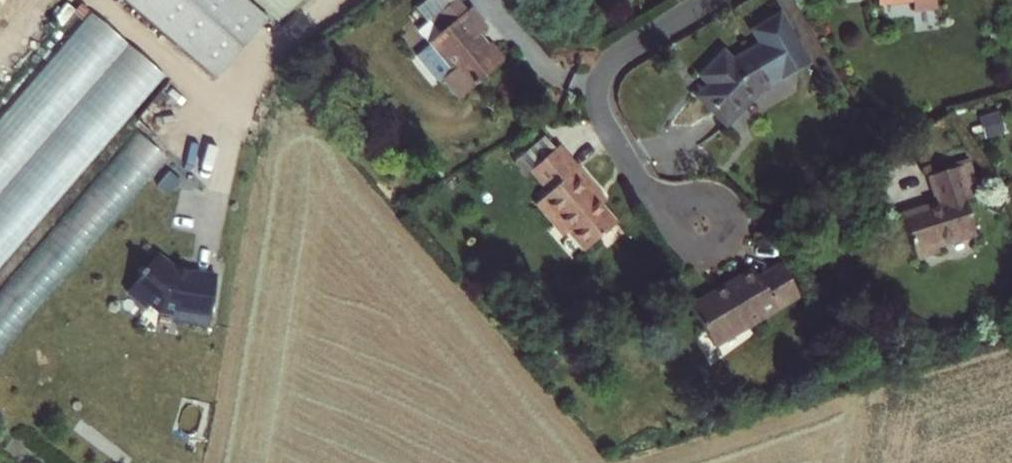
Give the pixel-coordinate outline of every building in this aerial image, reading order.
[(242,45),(263,18),(272,25),(302,0),(189,0),(242,45)] [(449,114),(497,74),(481,56),(478,59),(468,48),(476,41),(459,21),(455,24),(445,12),(442,14),(431,1),(409,21),(419,33),(407,44),(441,83),(431,92),(449,114)] [(777,84),(757,47),(722,65),(715,59),(693,83),(703,90),(690,105),(719,131),(749,99),(777,84)] [(155,104),(166,113),(178,99),(167,89),(155,104)] [(168,151),(136,125),(0,287),(0,351),(168,151)] [(553,155),(525,182),(543,202),(531,213),(579,264),(613,232),(597,215),(603,209),(553,155)] [(915,202),(877,208),(884,251),(951,240),(945,203),(952,202),(947,170),(911,176),(915,202)] [(175,317),(210,321),(215,275),(186,272),(186,274),(174,273),(175,269),(159,253),(128,290),(148,306),(151,303),(158,310),(173,310),(173,315),(175,317)] [(722,298),(690,320),(714,356),(796,303),(777,275),(755,289),(752,284),(725,302),(722,298)]
